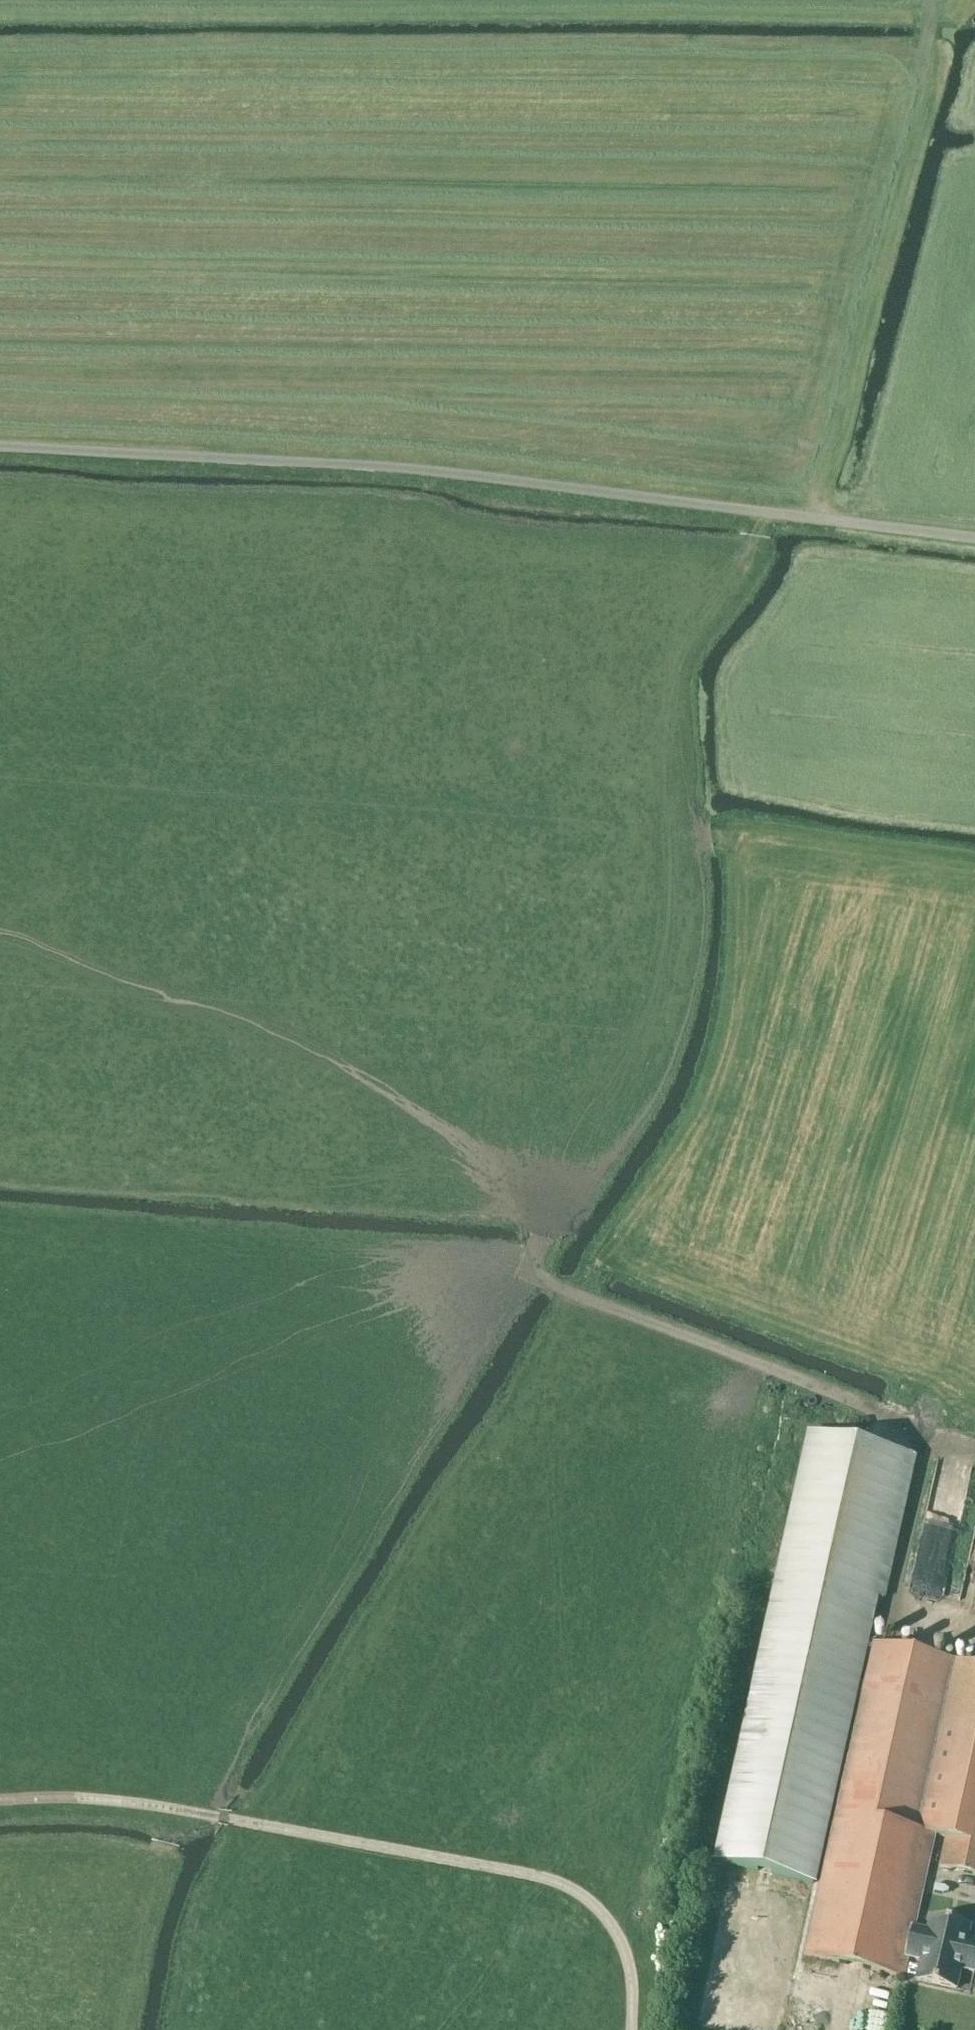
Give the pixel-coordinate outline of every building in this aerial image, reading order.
[(942,1571),(969,1439),(939,1432),(911,1565),(942,1571)] [(717,1863),(812,1884),(875,1599),(886,1602),(918,1458),(811,1434),(717,1863)] [(967,1543),(955,1595),(974,1600),(974,1545),(967,1543)] [(974,1876),(974,1666),(873,1644),(805,1956),(903,1978),(908,1958),(921,1961),(916,1981),(956,1989),(961,1970),(974,1973),(974,1969),(974,1942),(967,1940),(970,1927),(930,1918),(927,1931),(915,1929),(935,1836),(946,1838),(939,1868),(974,1876)] [(860,2018),(885,2022),(886,2012),(862,2008),(860,2018)]
